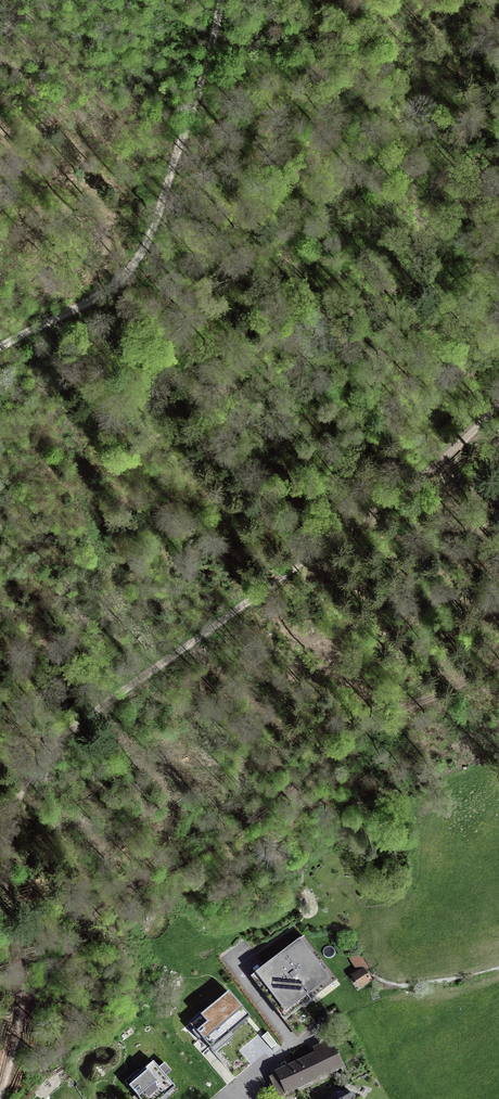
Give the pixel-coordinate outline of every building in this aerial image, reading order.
[(250,977),(284,1022),(303,1008),(313,1000),(315,1004),(340,985),(304,937),(250,977)] [(370,968),(359,952),(349,959),(357,971),(350,976),(360,990),(373,981),(366,971),(370,968)] [(229,992),(190,1026),(194,1030),(192,1032),(199,1041),(201,1039),(215,1054),(236,1036),(234,1032),(251,1017),(229,992)] [(303,1008),(284,1022),(297,1038),(316,1024),(303,1008)] [(315,1053),(274,1072),(276,1075),(269,1078),(278,1098),(285,1094),(286,1096),(344,1068),(331,1040),(313,1048),(315,1053)] [(176,1088),(166,1077),(172,1071),(165,1063),(159,1068),(153,1062),(141,1072),(139,1070),(124,1082),(137,1097),(139,1098),(163,1098),(176,1088)]
